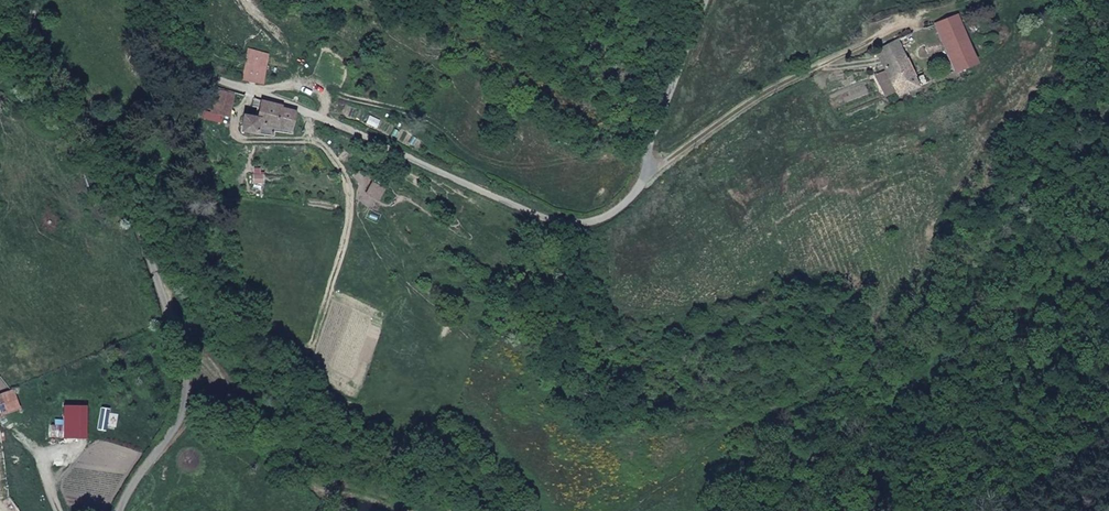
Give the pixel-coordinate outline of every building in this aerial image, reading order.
[(973,62),(954,15),(933,24),(952,71),(973,62)] [(910,33),(877,47),(878,51),(874,53),(881,71),(874,74),(880,89),(891,85),(895,95),(924,83),(921,75),(912,78),(900,47),(912,40),(910,33)] [(261,82),(263,65),(246,62),(243,79),(261,82)] [(227,115),(233,93),(214,88),(209,110),(227,115)] [(243,115),(239,128),(253,133),(256,123),(274,128),(290,133),(294,112),(279,107),(279,106),(261,101),(256,118),(243,115)] [(271,138),(274,128),(256,123),(253,133),(271,138)]
